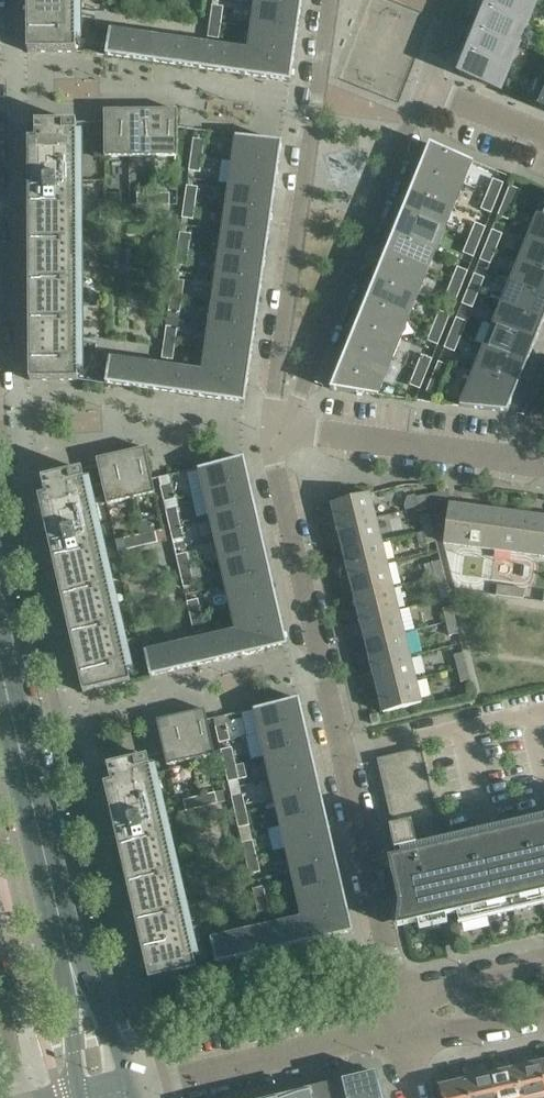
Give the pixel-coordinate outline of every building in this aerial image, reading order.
[(27,25),(29,25),(29,30),(27,30),(27,52),(76,52),(76,44),(82,44),(81,0),(27,0),(27,25)] [(255,4),(300,10),(301,9),(300,9),(302,0),(255,0),(255,4)] [(487,7),(527,23),(536,0),(490,0),(487,7)] [(255,4),(251,27),(297,34),(300,10),(255,4)] [(212,5),(209,21),(221,23),(223,7),(212,5)] [(527,23),(487,7),(478,29),(518,45),(527,23)] [(221,23),(209,21),(207,37),(218,39),(221,23)] [(251,27),(248,50),(249,50),(294,56),(297,35),(297,34),(251,27)] [(508,68),(518,45),(478,29),(469,52),(508,68)] [(109,30),(105,56),(153,63),(157,37),(109,30)] [(157,37),(153,63),(199,69),(203,43),(157,37)] [(203,43),(199,69),(245,76),(249,50),(248,50),(203,43)] [(249,50),(245,76),(290,82),(294,56),(249,50)] [(499,90),(508,68),(469,52),(460,74),(499,90)] [(539,63),(533,78),(542,81),(543,75),(543,65),(539,63)] [(536,95),(542,81),(533,78),(528,92),(536,95)] [(129,110),(104,110),(104,156),(129,156),(129,110)] [(152,110),(129,110),(129,156),(152,156),(152,110)] [(177,110),(152,110),(152,156),(177,156),(177,110)] [(76,122),(28,122),(28,155),(30,155),(30,160),(28,160),(28,195),(30,195),(30,200),(28,200),(28,234),(30,234),(30,239),(28,239),(28,274),(30,274),(30,279),(28,279),(28,313),(30,313),(30,318),(28,318),(29,353),(30,353),(30,358),(29,358),(29,380),(77,380),(77,372),(84,372),(83,131),(76,131),(76,122)] [(236,136),(232,160),(278,167),(282,142),(236,136)] [(193,139),(190,155),(202,156),(204,140),(193,139)] [(430,143),(421,166),(463,184),(473,161),(430,143)] [(190,155),(188,171),(199,172),(202,156),(190,155)] [(232,160),(229,184),(275,190),(278,167),(232,160)] [(421,166),(412,188),(454,206),(463,184),(421,166)] [(493,178),(487,193),(498,197),(504,182),(493,178)] [(229,184),(226,207),(271,214),(275,190),(229,184)] [(510,185),(504,200),(514,204),(520,189),(510,185)] [(186,186),(184,202),(195,203),(197,187),(186,186)] [(412,188),(403,210),(445,227),(454,206),(412,188)] [(121,193),(104,193),(104,205),(121,205),(121,193)] [(153,193),(137,193),(137,205),(153,205),(153,193)] [(169,193),(153,193),(153,205),(169,205),(169,193)] [(498,197),(487,193),(481,208),(491,212),(498,197)] [(504,200),(498,215),(508,219),(514,204),(504,200)] [(184,202),(181,218),(193,219),(195,203),(184,202)] [(226,207),(222,231),(268,237),(271,214),(226,207)] [(403,210),(394,232),(436,250),(445,227),(403,210)] [(529,236),(543,242),(543,216),(538,214),(529,236)] [(475,222),(469,237),(480,241),(486,226),(475,222)] [(492,229),(486,244),(496,248),(503,233),(492,229)] [(222,231),(219,254),(264,261),(268,237),(222,231)] [(179,232),(177,248),(188,250),(191,234),(179,232)] [(394,232),(385,254),(427,271),(436,250),(394,232)] [(520,258),(543,268),(543,242),(529,236),(520,258)] [(480,241),(469,237),(463,252),(473,257),(480,241)] [(486,244),(480,259),(490,264),(496,248),(486,244)] [(177,248),(175,264),(186,266),(188,250),(177,248)] [(219,254),(215,278),(261,284),(264,261),(219,254)] [(385,254),(376,276),(418,293),(427,271),(385,254)] [(511,280),(543,293),(543,268),(520,258),(511,280)] [(457,266),(451,281),(462,285),(468,271),(457,266)] [(474,273),(468,288),(479,292),(485,277),(474,273)] [(376,276),(367,298),(410,315),(418,293),(376,276)] [(215,278),(212,301),(258,308),(261,284),(215,278)] [(172,279),(170,295),(181,297),(184,281),(172,279)] [(502,302),(543,319),(543,293),(511,280),(502,302)] [(462,285),(451,281),(445,296),(456,300),(462,285)] [(468,288),(462,303),(472,308),(479,292),(468,288)] [(170,295),(168,312),(179,313),(181,297),(170,295)] [(367,298),(358,320),(401,337),(410,315),(367,298)] [(212,301),(209,325),(254,331),(258,308),(212,301)] [(493,324),(536,341),(543,321),(543,319),(502,302),(493,324)] [(439,310),(433,325),(444,330),(450,314),(439,310)] [(456,317),(450,332),(461,336),(467,321),(456,317)] [(358,320),(349,342),(392,359),(401,337),(358,320)] [(493,324),(484,346),(527,363),(536,341),(493,324)] [(209,325),(205,348),(251,355),(254,331),(209,325)] [(444,330),(433,325),(427,340),(438,345),(444,330)] [(166,326),(163,342),(175,344),(177,328),(166,326)] [(450,332),(444,347),(454,351),(461,336),(450,332)] [(163,342),(161,359),(172,360),(175,344),(163,342)] [(349,342),(340,364),(383,381),(392,359),(349,342)] [(484,346),(475,368),(518,385),(527,363),(484,346)] [(205,348),(202,371),(202,372),(248,378),(251,355),(205,348)] [(422,354),(415,369),(426,373),(432,358),(422,354)] [(106,379),(105,384),(153,391),(157,365),(109,358),(106,379)] [(438,361),(432,376),(443,380),(449,365),(438,361)] [(340,364),(330,388),(377,394),(383,381),(340,364)] [(157,365),(153,391),(199,397),(202,372),(202,371),(157,365)] [(475,368),(460,406),(507,412),(518,385),(475,368)] [(415,369),(409,384),(420,389),(426,373),(415,369)] [(202,372),(199,397),(244,404),(248,378),(202,372)] [(432,376),(426,391),(437,395),(443,380),(432,376)] [(144,448),(120,453),(130,498),(154,493),(144,448)] [(120,453),(96,459),(106,504),(130,498),(120,453)] [(243,458),(198,468),(204,492),(249,482),(243,458)] [(81,469),(34,480),(41,512),(43,512),(44,516),(42,517),(50,551),(52,550),(53,555),(51,555),(59,589),(60,589),(62,594),(60,594),(68,628),(69,627),(70,632),(69,633),(82,693),(130,682),(128,674),(134,673),(89,476),(83,478),(81,469)] [(249,482),(204,492),(209,516),(254,505),(249,482)] [(171,483),(159,486),(163,502),(174,499),(171,483)] [(448,500),(449,490),(429,494),(425,494),(428,505),(448,500)] [(370,493),(332,502),(338,526),(376,517),(370,493)] [(408,497),(405,506),(406,510),(417,507),(414,497),(415,497),(415,495),(408,497)] [(417,507),(418,510),(427,508),(424,495),(415,497),(414,497),(417,507)] [(443,542),(543,556),(543,516),(448,504),(443,542)] [(254,505),(209,516),(215,539),(259,528),(254,505)] [(176,506),(165,509),(168,525),(179,522),(176,506)] [(419,516),(423,529),(432,527),(429,514),(419,516)] [(376,517),(338,526),(343,549),(381,540),(376,517)] [(179,522),(168,525),(172,541),(183,538),(179,522)] [(432,527),(423,529),(426,543),(435,540),(432,527)] [(259,528),(215,539),(220,562),(265,552),(259,528)] [(154,531),(139,535),(141,546),(157,542),(154,531)] [(139,535),(123,538),(125,549),(141,546),(139,535)] [(381,540),(343,549),(349,573),(387,563),(381,540)] [(265,552),(220,562),(225,585),(270,575),(265,552)] [(186,553),(175,555),(179,571),(190,569),(186,553)] [(430,562),(434,576),(444,573),(440,560),(430,562)] [(387,563),(349,573),(355,597),(393,587),(387,563)] [(190,569),(179,571),(182,587),(194,585),(190,569)] [(444,573),(434,576),(437,589),(447,587),(444,573)] [(270,575),(225,585),(230,608),(275,598),(270,575)] [(497,584),(495,594),(509,596),(510,586),(497,584)] [(510,586),(509,596),(523,597),(524,588),(510,586)] [(393,587),(355,597),(361,619),(399,610),(393,587)] [(275,598),(230,608),(236,631),(281,621),(275,598)] [(197,599),(186,602),(189,617),(200,615),(197,599)] [(442,608),(445,622),(455,619),(452,606),(442,608)] [(399,610),(361,619),(367,643),(405,634),(399,610)] [(200,615),(189,617),(193,633),(204,631),(200,615)] [(455,619),(445,622),(448,635),(458,633),(455,619)] [(281,621),(236,631),(242,656),(286,646),(281,621)] [(236,631),(191,641),(197,666),(242,656),(236,631)] [(405,634),(367,643),(372,667),(410,657),(405,634)] [(191,641),(144,652),(149,677),(197,666),(191,641)] [(453,654),(457,668),(466,665),(463,652),(453,654)] [(410,657),(372,667),(378,690),(416,681),(410,657)] [(466,665),(457,668),(460,681),(469,679),(466,665)] [(416,681),(378,690),(384,712),(422,703),(416,681)] [(298,699),(253,709),(259,733),(304,723),(298,699)] [(204,709),(180,715),(190,760),(214,754),(204,709)] [(378,713),(369,715),(371,722),(380,720),(378,713)] [(180,715),(156,720),(166,765),(190,760),(180,715)] [(304,723),(259,733),(264,756),(309,746),(304,723)] [(226,724),(215,727),(218,743),(229,740),(226,724)] [(309,746),(264,756),(270,780),(315,769),(309,746)] [(231,747),(220,750),(224,766),(235,763),(231,747)] [(377,758),(393,827),(389,828),(395,851),(398,850),(399,856),(388,858),(398,903),(396,927),(418,922),(419,929),(447,923),(446,916),(457,913),(459,922),(458,922),(458,924),(513,911),(515,915),(517,915),(516,910),(543,904),(543,817),(442,840),(443,839),(421,748),(377,758)] [(147,756),(99,767),(107,799),(109,799),(110,803),(108,804),(116,838),(117,837),(118,842),(117,842),(124,876),(126,876),(127,881),(125,881),(133,915),(135,914),(136,919),(134,920),(148,980),(195,969),(194,961),(200,960),(155,763),(149,765),(147,756)] [(235,763),(224,766),(227,782),(238,779),(235,763)] [(246,777),(243,765),(235,766),(238,779),(246,777)] [(315,769),(270,780),(275,803),(320,792),(315,769)] [(320,792),(275,803),(280,826),(325,816),(320,792)] [(214,793),(198,796),(201,807),(217,804),(214,793)] [(242,794),(231,796),(234,812),(245,809),(242,794)] [(198,796),(183,800),(185,811),(201,807),(198,796)] [(245,809),(234,812),(238,828),(249,825),(245,809)] [(325,816),(280,826),(286,849),(331,839),(325,816)] [(331,839),(286,849),(291,872),(336,862),(331,839)] [(252,840),(241,842),(245,858),(256,856),(252,840)] [(256,856),(245,858),(248,874),(260,872),(256,856)] [(336,862),(291,872),(296,895),(341,885),(336,862)] [(268,878),(269,885),(281,883),(279,875),(268,878)] [(341,885),(296,895),(301,918),(302,918),(346,908),(341,885)] [(263,886),(252,889),(255,905),(267,902),(263,886)] [(267,902),(255,905),(259,920),(270,918),(267,902)] [(346,908),(302,918),(308,943),(352,933),(346,908)] [(301,918),(257,928),(263,953),(308,943),(302,918),(301,918)] [(257,928),(209,939),(215,964),(263,953),(257,928)] [(516,1068),(523,1097),(543,1097),(543,1077),(541,1062),(516,1068)] [(516,1068),(491,1074),(496,1097),(523,1097),(516,1068)] [(343,1080),(347,1097),(382,1097),(376,1072),(343,1080)] [(491,1074),(466,1080),(470,1097),(496,1097),(491,1074)] [(310,1088),(312,1097),(347,1097),(343,1080),(310,1088)] [(444,1097),(470,1097),(466,1080),(441,1086),(444,1097)] [(277,1095),(277,1097),(312,1097),(310,1088),(277,1095)]
